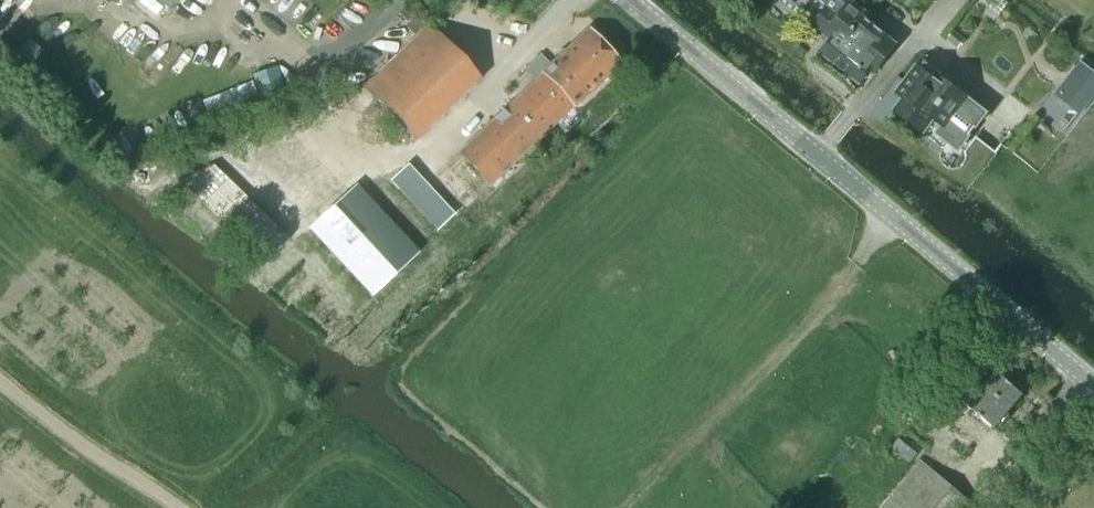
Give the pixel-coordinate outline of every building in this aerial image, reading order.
[(167,11),(176,0),(154,0),(167,11)] [(864,20),(867,16),(850,2),(846,7),(837,0),(834,0),(813,27),(826,37),(829,33),(834,37),(820,54),(859,84),(871,68),(876,71),(896,45),(864,20)] [(415,141),(480,80),(428,25),(363,86),(415,141)] [(459,152),(488,184),(619,64),(587,29),(550,65),(541,54),(524,70),(534,80),(459,152)] [(19,51),(29,61),(39,50),(29,40),(19,51)] [(986,115),(921,63),(896,95),(903,101),(894,112),(921,132),(931,119),(941,127),(936,134),(957,151),(986,115)] [(452,213),(407,164),(390,179),(436,228),(452,213)] [(288,239),(206,168),(178,180),(264,264),(288,239)] [(371,296),(417,253),(355,186),(309,229),(371,296)] [(1006,414),(1022,394),(996,374),(981,392),(973,386),(959,402),(993,429),(997,425),(1000,428),(1009,417),(1006,414)] [(969,502),(919,461),(880,507),(964,507),(969,502)]
